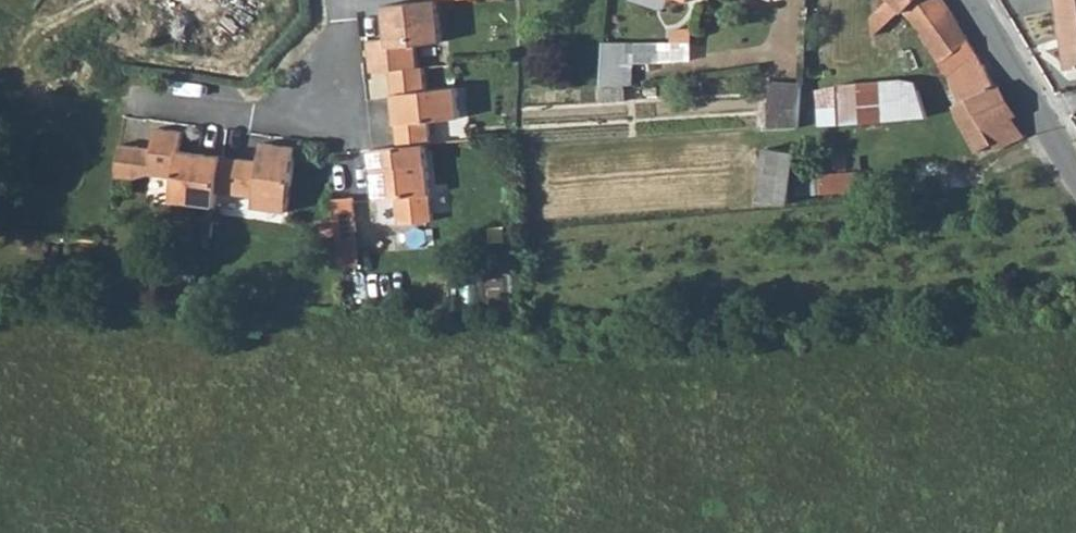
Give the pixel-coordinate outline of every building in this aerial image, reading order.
[(439,2),(439,0),(385,5),(388,38),(369,40),(372,71),(391,69),(419,67),(417,44),(443,42),(439,2)] [(1024,135),(1002,97),(965,34),(953,14),(944,0),(889,0),(873,17),(873,34),(901,9),(922,31),(921,35),(945,71),(960,103),(951,107),(977,153),(992,145),(995,149),(1024,135)] [(1067,69),(1075,68),(1075,0),(1057,0),(1067,69)] [(628,82),(627,41),(604,41),(601,82),(628,82)] [(419,67),(391,69),(398,145),(426,142),(431,142),(429,121),(460,118),(457,87),(426,90),(424,66),(419,67)] [(885,81),(866,82),(878,120),(885,121),(929,117),(920,91),(917,82),(915,80),(901,79),(885,81)] [(843,84),(817,90),(822,126),(885,121),(878,120),(866,82),(850,84),(843,84)] [(770,129),(801,128),(803,85),(772,84),(770,129)] [(215,209),(224,155),(182,149),(185,130),(158,126),(151,173),(147,199),(215,209)] [(262,160),(224,155),(215,209),(215,211),(253,217),(254,214),(286,219),(297,146),(265,142),(262,160)] [(398,145),(371,148),(375,198),(396,196),(399,222),(433,219),(431,193),(426,142),(398,145)] [(860,171),(820,173),(818,166),(796,168),(798,152),(764,148),(756,205),(790,204),(791,197),(862,192),(860,171)] [(113,200),(130,203),(135,170),(117,168),(113,200)] [(135,170),(130,203),(147,199),(151,173),(135,170)] [(910,194),(924,193),(923,181),(908,182),(910,194)] [(336,232),(355,230),(352,195),(333,197),(336,232)]
